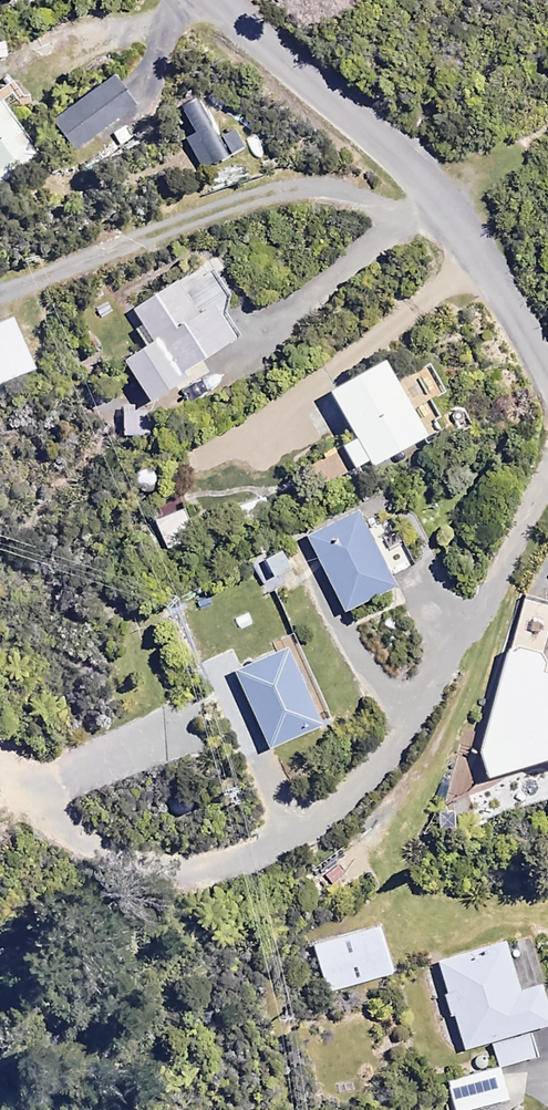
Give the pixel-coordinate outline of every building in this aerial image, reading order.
[(133,104),(110,74),(51,120),(74,150),(133,104)] [(169,105),(212,167),(242,146),(229,127),(216,136),(186,93),(169,105)] [(0,106),(0,184),(37,155),(0,106)] [(233,301),(211,267),(196,277),(190,269),(124,311),(146,345),(123,359),(148,399),(184,376),(180,371),(233,337),(217,312),(233,301)] [(0,320),(0,372),(11,368),(15,377),(35,369),(12,315),(0,320)] [(382,360),(328,390),(355,438),(341,446),(356,472),(424,434),(382,360)] [(198,543),(181,499),(149,511),(167,556),(198,543)] [(394,584),(356,509),(305,534),(343,610),(394,584)] [(516,587),(476,751),(484,774),(545,757),(547,763),(547,665),(545,665),(544,654),(547,641),(547,598),(516,587)] [(290,659),(285,648),(219,678),(224,689),(236,683),(266,748),(330,718),(301,654),(290,659)] [(391,972),(376,927),(311,947),(326,992),(391,972)] [(503,940),(436,960),(463,1048),(490,1040),(498,1066),(535,1055),(528,1028),(547,1022),(547,1015),(538,982),(517,988),(503,940)] [(499,1067),(446,1080),(453,1109),(463,1109),(507,1099),(499,1067)]
